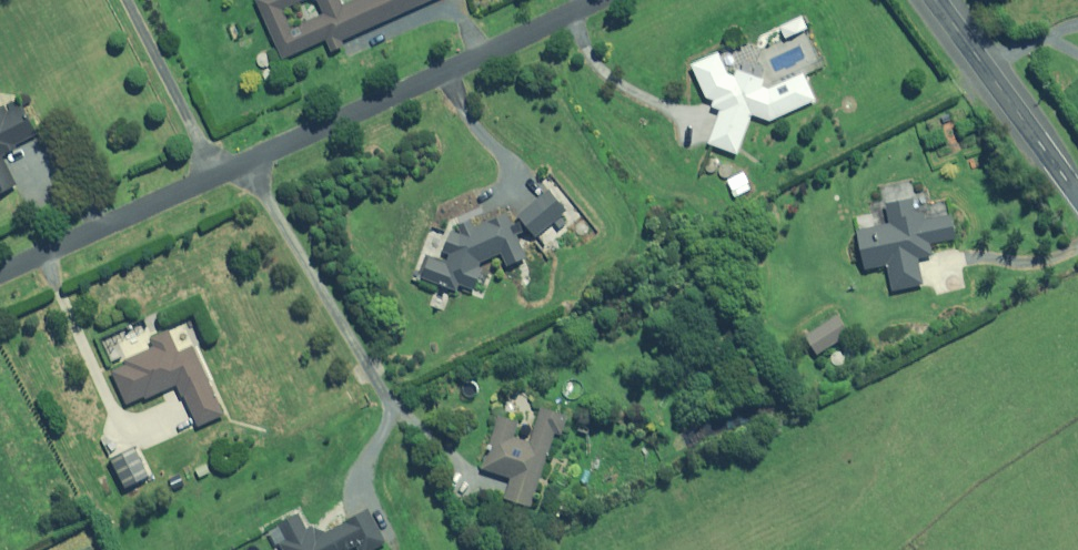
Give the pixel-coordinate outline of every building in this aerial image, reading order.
[(327,43),(331,54),(350,46),(348,43),(447,0),(363,0),(344,8),(340,0),(260,0),(286,60),(327,43)] [(804,38),(796,23),(785,28),(793,44),(804,38)] [(758,116),(776,123),(822,100),(808,72),(766,93),(770,82),(738,71),(735,79),(723,51),(695,63),(718,116),(723,114),(712,141),(742,154),(758,116)] [(23,183),(4,154),(4,153),(42,136),(27,102),(11,109),(11,107),(0,112),(0,197),(23,183)] [(757,189),(749,172),(731,181),(740,198),(757,189)] [(571,211),(553,190),(524,217),(542,237),(571,211)] [(932,208),(921,210),(918,199),(891,205),(895,224),(884,226),(882,214),(859,219),(870,270),(891,266),(896,292),(928,285),(923,258),(937,255),(935,244),(962,238),(957,214),(934,219),(932,208)] [(462,233),(455,230),(442,259),(435,256),(425,279),(461,295),(465,287),(479,293),(490,269),(484,266),(505,255),(512,268),(532,257),(509,214),(495,222),(493,220),(478,228),(474,220),(464,226),(466,231),(462,233)] [(855,334),(842,315),(809,336),(822,356),(855,334)] [(155,338),(159,347),(129,361),(130,363),(115,370),(131,405),(149,398),(150,400),(183,385),(195,413),(188,416),(194,431),(229,415),(198,346),(184,353),(173,330),(155,338)] [(573,415),(546,407),(535,442),(517,437),(523,420),(504,414),(487,469),(515,478),(509,499),(536,507),(560,432),(567,434),(573,415)] [(157,479),(142,449),(116,463),(131,493),(157,479)] [(211,463),(198,470),(203,479),(215,473),(211,463)] [(281,544),(283,549),(356,549),(357,549),(382,549),(392,545),(375,510),(332,531),(330,528),(323,531),(320,525),(312,528),(304,511),(279,524),(288,541),(281,544)]
